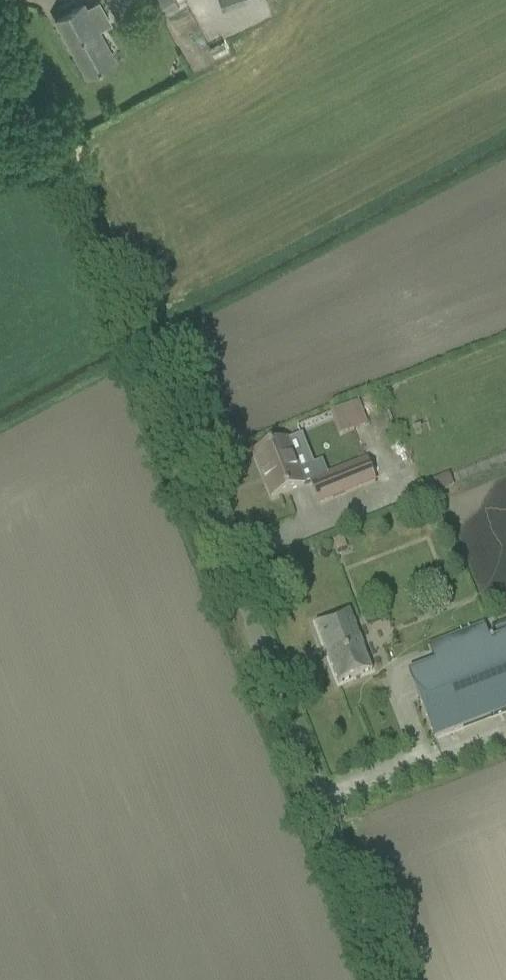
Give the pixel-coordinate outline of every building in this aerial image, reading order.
[(167,13),(181,5),(178,0),(159,0),(167,13)] [(58,18),(90,74),(117,58),(86,2),(58,18)] [(226,40),(212,46),(216,55),(230,48),(226,40)] [(359,402),(330,414),(340,437),(369,424),(359,402)] [(259,454),(254,456),(272,501),(304,487),(286,443),(271,449),(268,448),(260,451),(259,454)] [(368,461),(311,484),(320,506),(377,483),(368,461)] [(343,539),(333,543),(337,553),(347,549),(343,539)] [(315,624),(338,685),(373,672),(350,611),(315,624)] [(491,627),(495,638),(505,634),(505,621),(491,627)] [(435,741),(505,714),(505,637),(494,642),(493,639),(490,640),(485,627),(451,640),(457,656),(436,664),(447,691),(420,702),(435,741)]
